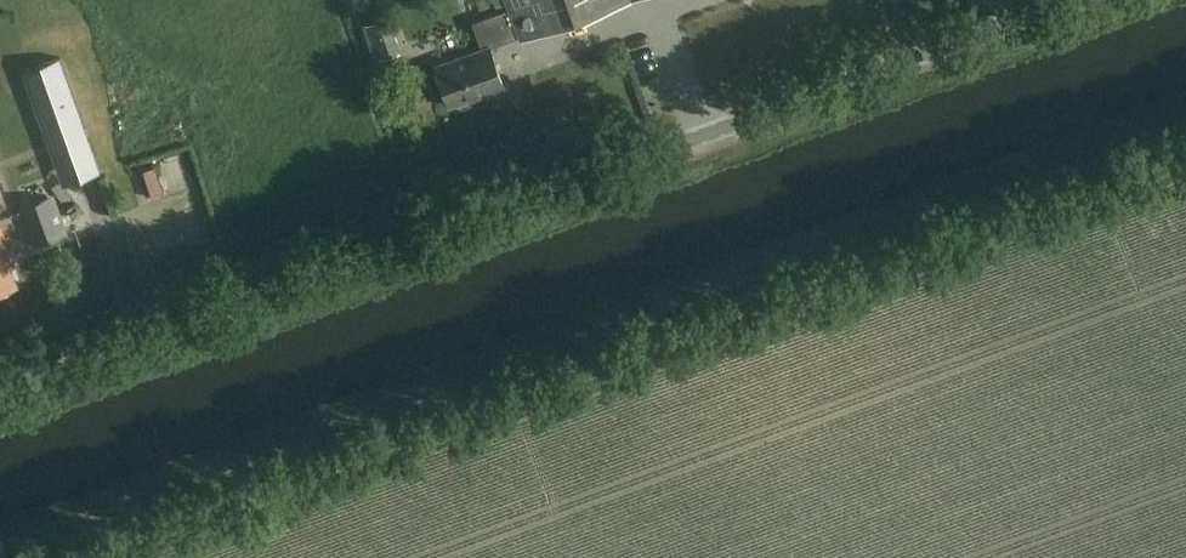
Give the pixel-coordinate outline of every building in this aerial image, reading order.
[(524,35),(525,38),(628,0),(511,0),(513,7),(524,35)] [(490,48),(524,35),(513,7),(472,22),(482,49),(436,65),(451,106),(456,104),(460,108),(471,103),(472,98),(504,86),(490,48)] [(70,68),(33,81),(63,166),(100,154),(70,68)] [(71,236),(56,194),(20,207),(34,248),(71,236)] [(0,225),(0,291),(16,285),(9,265),(14,264),(0,225)]
